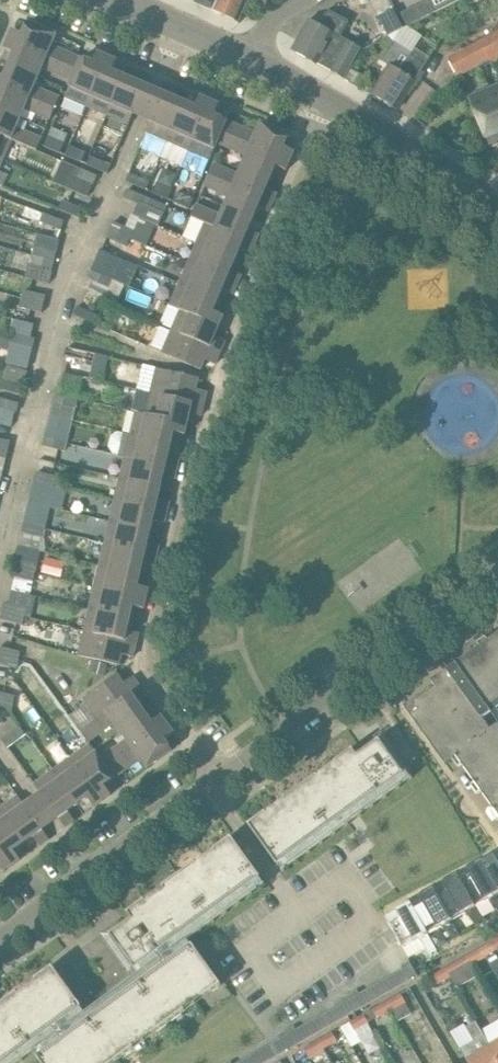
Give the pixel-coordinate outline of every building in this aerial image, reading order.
[(194,3),(213,11),(238,22),(249,0),(195,0),(194,3)] [(394,9),(379,17),(389,36),(405,28),(394,9)] [(345,79),(350,69),(362,49),(339,36),(348,21),(328,10),(320,25),(310,20),(293,51),(317,64),(332,72),(345,79)] [(14,31),(10,40),(74,68),(79,57),(52,46),(57,35),(29,23),(24,35),(14,31)] [(448,57),(458,77),(491,60),(492,63),(497,60),(497,32),(448,57)] [(383,58),(391,63),(383,76),(371,94),(394,108),(399,108),(417,81),(416,80),(430,58),(415,48),(413,51),(395,39),(383,58)] [(69,78),(74,68),(10,40),(5,49),(16,54),(11,64),(40,76),(44,67),(69,78)] [(83,59),(74,80),(67,97),(87,106),(108,57),(99,53),(94,64),(83,59)] [(108,57),(87,106),(108,115),(124,77),(113,72),(118,62),(108,57)] [(0,73),(0,84),(56,108),(61,97),(36,86),(40,76),(11,64),(6,76),(0,73)] [(367,78),(350,69),(345,79),(361,88),(367,78)] [(135,81),(124,77),(108,115),(129,124),(134,114),(146,86),(150,75),(140,71),(135,81)] [(164,94),(152,122),(147,132),(169,141),(186,103),(175,98),(179,88),(169,83),(164,94)] [(0,84),(0,109),(22,118),(26,108),(52,119),(56,108),(0,84)] [(469,97),(490,145),(497,141),(497,85),(469,97)] [(154,90),(146,86),(134,114),(142,118),(152,122),(164,94),(154,90)] [(197,108),(186,103),(169,141),(190,150),(211,102),(201,97),(197,108)] [(220,106),(211,102),(190,150),(211,160),(228,121),(216,116),(220,106)] [(12,139),(38,150),(43,138),(18,128),(22,118),(0,109),(0,134),(12,139)] [(233,123),(228,134),(291,161),(295,152),(285,147),(290,136),(262,124),(257,134),(233,123)] [(69,134),(53,128),(45,147),(61,153),(69,134)] [(12,139),(0,134),(0,160),(2,161),(12,139)] [(228,134),(223,145),(249,156),(244,166),(271,177),(276,166),(287,171),(291,161),(228,134)] [(111,144),(98,138),(94,149),(88,165),(108,173),(111,165),(103,162),(111,144)] [(86,152),(71,146),(66,156),(81,163),(86,152)] [(215,165),(210,175),(273,202),(277,193),(267,188),(271,177),(244,166),(240,175),(215,165)] [(98,176),(78,167),(74,175),(94,184),(98,176)] [(150,182),(130,173),(126,181),(147,190),(150,182)] [(206,186),(231,197),(226,207),(254,218),(259,207),(269,212),(273,202),(210,175),(206,186)] [(173,189),(156,182),(151,192),(169,199),(173,189)] [(128,189),(124,197),(139,204),(144,206),(148,198),(128,189)] [(194,198),(177,191),(173,201),(190,208),(194,198)] [(144,206),(139,204),(135,215),(159,226),(167,206),(148,198),(144,206)] [(83,210),(63,201),(60,209),(80,218),(83,210)] [(249,229),(254,218),(226,207),(222,216),(197,206),(193,217),(207,223),(255,244),(259,234),(249,229)] [(64,222),(44,213),(41,221),(61,230),(64,222)] [(130,239),(134,230),(114,222),(110,230),(130,239)] [(207,223),(198,244),(236,260),(241,248),(251,253),(255,244),(207,223)] [(110,230),(107,238),(126,246),(127,246),(130,239),(110,230)] [(36,247),(34,254),(55,260),(57,252),(59,240),(39,234),(36,247)] [(198,244),(189,264),(237,285),(242,275),(231,271),(236,260),(198,244)] [(101,251),(93,271),(113,280),(122,259),(101,251)] [(55,260),(34,254),(31,264),(53,269),(55,260)] [(113,280),(130,287),(138,266),(122,259),(113,280)] [(237,285),(189,264),(181,285),(218,301),(223,290),(234,294),(237,285)] [(104,300),(113,280),(93,271),(89,279),(93,280),(87,293),(104,300)] [(172,305),(181,310),(220,326),(224,316),(214,312),(218,301),(181,285),(172,305)] [(25,290),(23,299),(44,305),(46,296),(25,290)] [(42,313),(44,305),(23,299),(21,307),(42,313)] [(97,316),(77,307),(74,315),(94,323),(97,316)] [(220,326),(181,310),(172,331),(221,352),(226,341),(215,337),(220,326)] [(14,334),(12,344),(33,349),(36,339),(31,338),(34,326),(13,320),(10,333),(14,334)] [(221,352),(172,331),(163,353),(201,370),(205,360),(216,364),(221,352)] [(33,349),(12,344),(10,351),(31,356),(33,349)] [(96,355),(68,347),(66,356),(69,357),(66,371),(91,377),(96,355)] [(158,369),(153,391),(205,403),(207,392),(196,389),(199,378),(158,369)] [(24,386),(3,380),(0,389),(21,395),(24,386)] [(80,391),(58,386),(56,394),(77,399),(80,391)] [(138,388),(133,410),(137,411),(188,423),(190,413),(201,416),(204,404),(205,403),(153,391),(138,388)] [(77,399),(56,394),(54,403),(75,408),(77,399)] [(0,398),(0,407),(17,412),(20,403),(0,398)] [(132,434),(172,443),(174,432),(185,435),(188,423),(137,411),(132,434)] [(69,434),(48,429),(46,438),(67,443),(69,434)] [(132,436),(119,433),(112,438),(110,447),(114,453),(127,456),(178,468),(180,458),(169,456),(172,444),(172,443),(132,434),(132,435),(132,436)] [(67,443),(46,438),(43,446),(65,451),(67,443)] [(9,448),(11,441),(0,439),(0,446),(9,448)] [(0,446),(0,457),(7,458),(9,448),(0,446)] [(127,456),(122,478),(162,488),(164,476),(175,479),(178,468),(127,456)] [(58,478),(37,473),(35,481),(56,486),(58,478)] [(162,488),(122,478),(117,501),(167,512),(170,502),(159,499),(162,488)] [(33,489),(54,495),(56,486),(35,481),(33,489)] [(167,512),(117,501),(111,523),(151,532),(154,520),(165,522),(167,512)] [(48,521),(26,516),(24,524),(46,530),(48,521)] [(111,523),(106,545),(157,557),(160,546),(149,543),(151,532),(111,523)] [(44,538),(46,530),(24,524),(22,533),(44,538)] [(106,545),(101,567),(141,576),(144,563),(155,566),(157,557),(106,545)] [(65,562),(46,557),(42,573),(61,578),(65,562)] [(37,565),(16,559),(14,568),(35,573),(37,565)] [(138,587),(141,576),(101,567),(96,589),(147,601),(149,589),(138,587)] [(35,573),(14,568),(12,576),(33,582),(35,573)] [(96,589),(91,611),(130,621),(134,607),(145,609),(147,601),(96,589)] [(10,604),(5,603),(3,611),(25,616),(32,618),(36,599),(12,593),(10,604)] [(22,625),(25,616),(3,611),(1,620),(22,625)] [(130,621),(91,611),(86,633),(136,645),(139,633),(128,630),(130,621)] [(133,657),(136,645),(86,633),(80,656),(120,665),(122,654),(133,657)] [(497,703),(497,635),(489,642),(492,646),(485,652),(481,647),(462,661),(466,667),(453,676),(419,701),(425,711),(417,717),(431,736),(439,730),(445,737),(437,743),(450,763),(457,758),(497,814),(497,709),(495,705),(497,703)] [(0,647),(0,656),(19,661),(21,652),(0,647)] [(30,664),(19,661),(0,656),(0,665),(17,669),(16,671),(27,674),(30,664)] [(92,672),(104,675),(107,665),(95,661),(92,672)] [(124,684),(118,674),(85,698),(89,703),(71,716),(82,731),(100,719),(142,688),(133,677),(124,684)] [(89,742),(116,722),(122,731),(146,714),(139,704),(148,697),(142,688),(100,719),(82,731),(89,742)] [(0,692),(0,701),(13,704),(15,696),(11,695),(0,692)] [(13,704),(0,701),(0,710),(11,713),(13,704)] [(128,740),(106,755),(113,765),(168,725),(162,716),(153,723),(146,714),(122,731),(128,740)] [(168,725),(113,765),(120,774),(141,759),(148,768),(172,750),(165,740),(174,733),(168,725)] [(26,734),(20,727),(3,740),(8,747),(26,734)] [(404,774),(380,741),(358,756),(354,750),(249,825),(278,866),(404,774)] [(115,777),(102,758),(91,744),(72,758),(103,800),(111,794),(105,785),(115,777)] [(103,800),(72,758),(54,770),(78,804),(88,797),(95,806),(103,800)] [(78,804),(54,770),(35,784),(41,793),(59,818),(66,827),(75,820),(69,811),(78,804)] [(51,824),(59,818),(41,793),(32,799),(24,805),(43,830),(51,824)] [(0,808),(0,810),(24,843),(34,836),(40,846),(49,839),(43,830),(24,805),(18,795),(0,808)] [(12,866),(21,860),(14,850),(24,843),(0,810),(0,849),(12,866)] [(261,878),(232,838),(128,913),(133,920),(111,935),(135,969),(261,878)] [(4,872),(12,866),(0,849),(0,866),(4,872)] [(497,892),(497,855),(482,864),(497,892)] [(482,864),(458,877),(484,923),(476,907),(490,899),(497,910),(497,892),(482,864)] [(484,923),(458,877),(435,891),(460,936),(461,936),(452,921),(467,912),(477,927),(484,923)] [(454,940),(460,936),(435,891),(411,904),(437,950),(428,934),(443,926),(454,940)] [(430,953),(437,950),(411,904),(387,918),(404,948),(419,939),(430,953)] [(491,942),(468,955),(474,965),(496,952),(491,942)] [(193,945),(38,1057),(42,1062),(114,1062),(222,985),(193,945)] [(444,968),(450,978),(474,965),(468,955),(444,968)] [(418,976),(410,962),(402,966),(404,970),(410,981),(418,976)] [(54,967),(0,1006),(0,1062),(6,1062),(83,1007),(54,967)] [(436,986),(450,978),(444,968),(431,977),(436,986)] [(410,981),(404,970),(397,974),(403,985),(410,981)] [(397,974),(389,978),(396,989),(403,985),(397,974)] [(389,978),(382,982),(388,993),(396,989),(389,978)] [(382,982),(375,986),(381,997),(388,993),(382,982)] [(375,986),(368,990),(374,1001),(381,997),(375,986)] [(368,990),(360,994),(367,1005),(374,1001),(368,990)] [(358,991),(350,995),(358,1010),(367,1005),(360,994),(358,991)] [(401,994),(386,1002),(392,1011),(406,1003),(401,994)] [(350,995),(342,1000),(344,1004),(350,1015),(358,1010),(350,995)] [(392,1011),(386,1002),(373,1009),(378,1018),(392,1011)] [(336,1008),(342,1019),(350,1015),(344,1004),(336,1008)] [(336,1008),(328,1013),(335,1024),(342,1019),(336,1008)] [(328,1013),(321,1017),(327,1028),(335,1024),(328,1013)] [(368,1023),(364,1015),(350,1023),(355,1030),(368,1023)] [(321,1017),(313,1021),(319,1032),(327,1028),(321,1017)] [(313,1021),(305,1026),(311,1037),(319,1032),(313,1021)] [(476,1022),(467,1027),(475,1041),(460,1050),(468,1062),(497,1062),(497,1061),(476,1022)] [(477,1022),(476,1022),(497,1061),(497,1024),(483,1033),(477,1022)] [(305,1026),(297,1030),(303,1041),(311,1037),(305,1026)] [(303,1041),(297,1030),(295,1027),(287,1031),(295,1046),(303,1041)] [(287,1031),(279,1036),(281,1039),(287,1050),(295,1046),(287,1031)] [(318,1041),(323,1049),(338,1041),(333,1032),(318,1041)] [(273,1044),(279,1055),(287,1050),(281,1039),(273,1044)] [(323,1049),(318,1041),(305,1049),(309,1057),(323,1049)] [(273,1044),(265,1048),(271,1059),(279,1055),(273,1044)] [(257,1053),(263,1062),(265,1062),(271,1059),(265,1048),(257,1053)] [(250,1057),(253,1062),(263,1062),(257,1053),(250,1057)]
